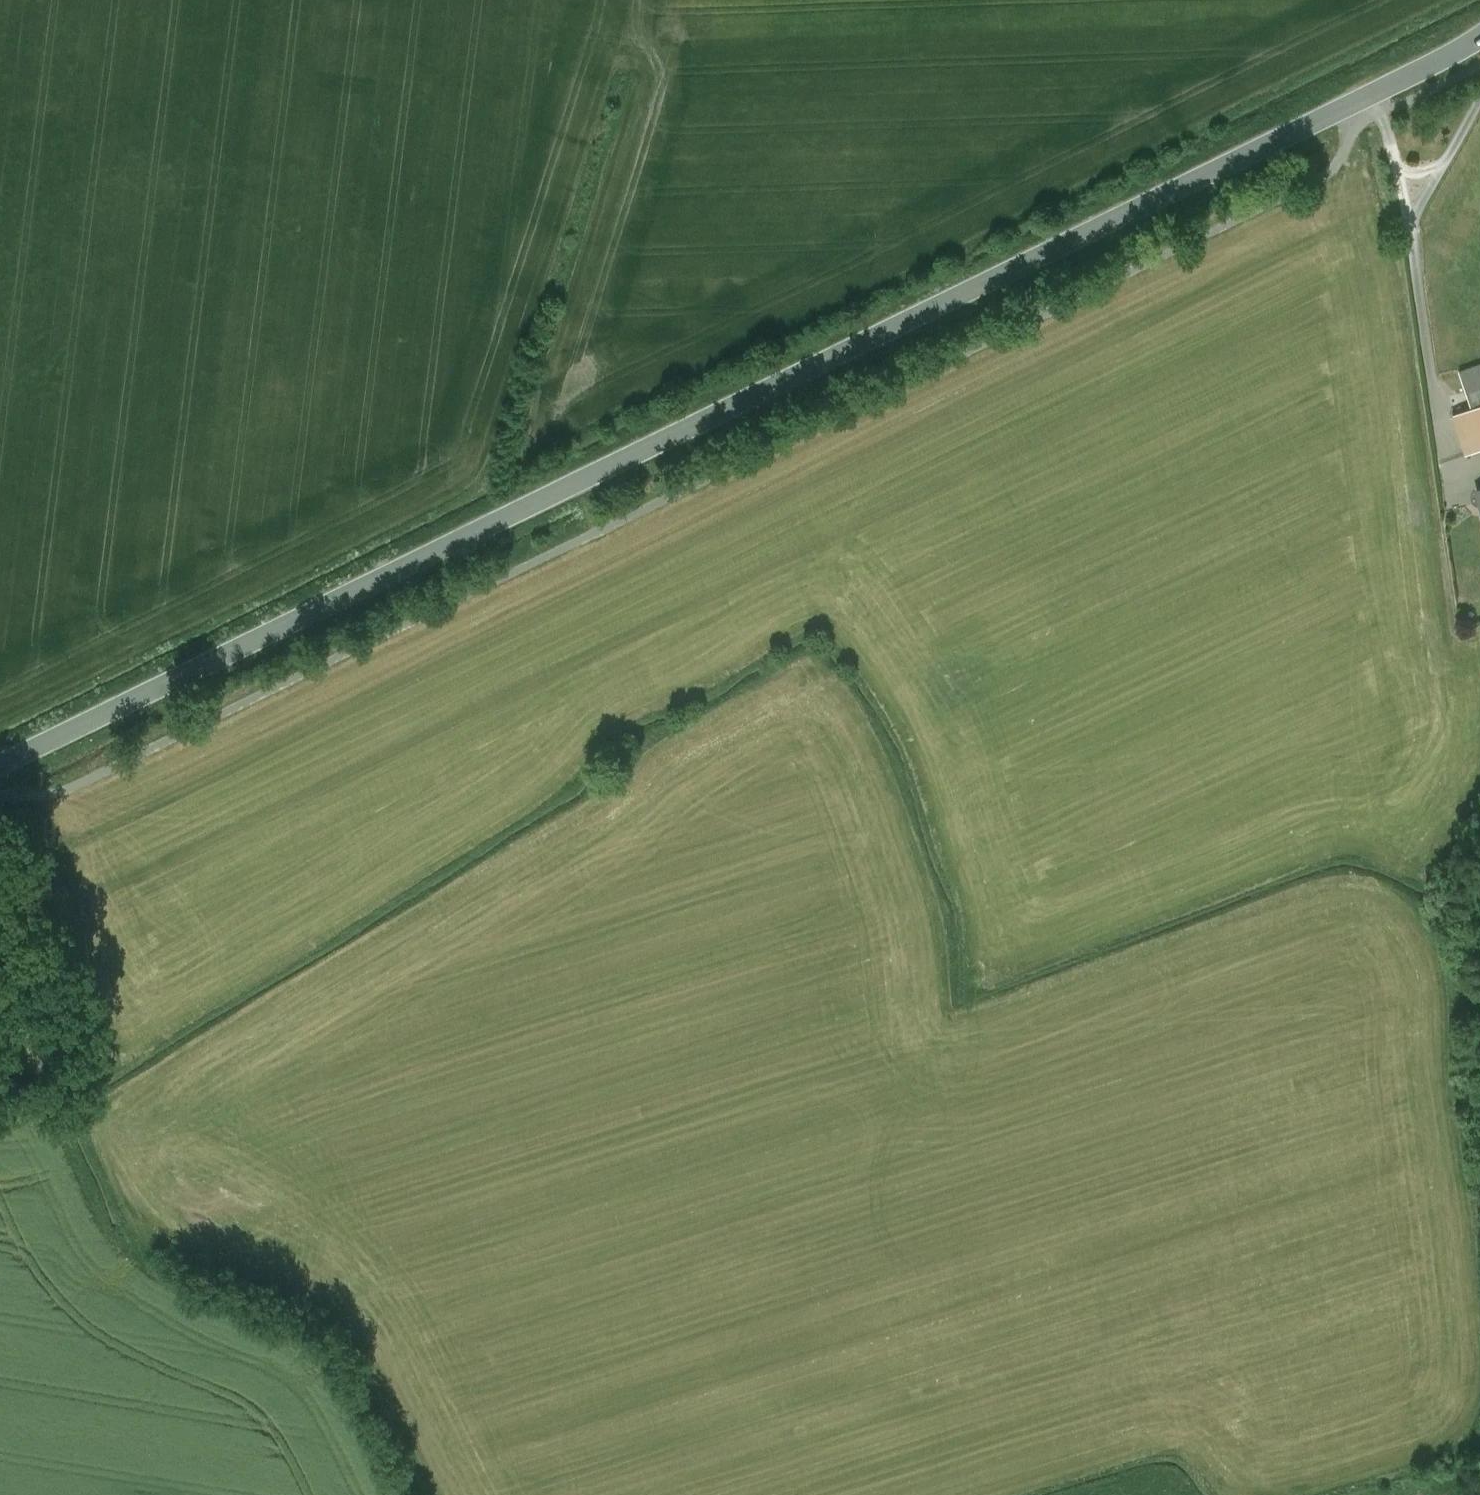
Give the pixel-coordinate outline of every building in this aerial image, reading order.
[(1459,370),(1472,406),(1479,404),(1479,403),(1479,363),(1459,370)] [(1452,414),(1466,452),(1479,447),(1479,404),(1472,406),(1452,414)]
